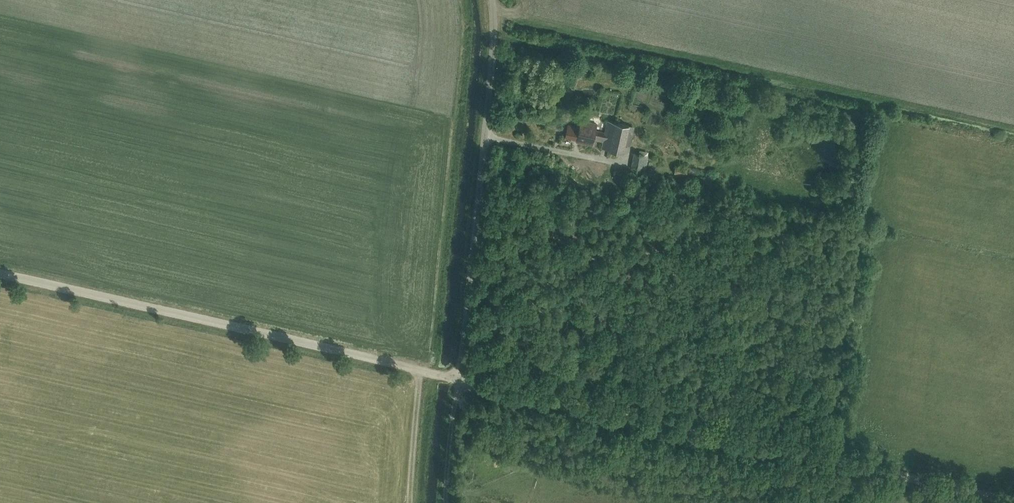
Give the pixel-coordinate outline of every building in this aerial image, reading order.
[(605,132),(596,131),(597,124),(580,120),(579,127),(568,125),(565,137),(576,139),(576,141),(593,145),(595,139),(603,141),(602,148),(624,152),(628,125),(608,121),(605,132)] [(631,169),(645,172),(647,162),(647,163),(649,156),(634,153),(631,169)] [(686,176),(688,167),(676,165),(674,173),(686,176)]
